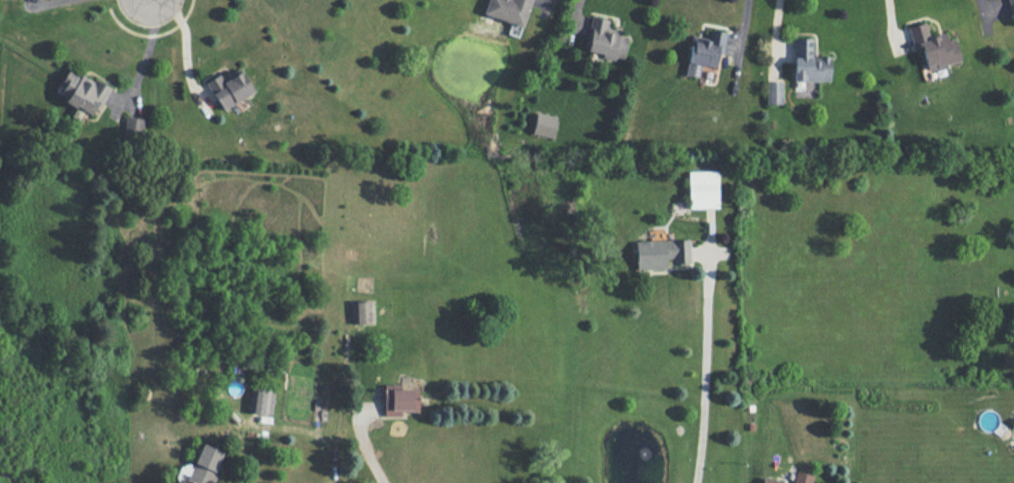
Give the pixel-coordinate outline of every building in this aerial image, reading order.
[(483,13),(522,27),(531,0),(488,0),(483,13)] [(608,19),(591,16),(585,52),(623,59),(627,36),(617,34),(617,30),(606,28),(608,19)] [(926,69),(960,62),(954,38),(947,40),(945,32),(927,36),(924,22),(907,26),(913,51),(921,49),(926,69)] [(726,32),(709,29),(708,38),(691,35),(684,75),(698,77),(700,64),(715,67),(717,53),(722,54),(726,32)] [(829,56),(812,56),(812,38),(793,38),(794,81),(830,81),(829,56)] [(254,91),(239,68),(222,78),(219,73),(205,82),(223,110),(254,91)] [(77,106),(70,118),(78,122),(84,111),(95,116),(110,88),(83,73),(80,77),(69,71),(56,95),(77,106)] [(766,104),(782,103),(782,81),(765,82),(766,104)] [(556,116),(536,112),(531,134),(552,138),(556,116)] [(144,117),(125,117),(125,140),(144,140),(144,117)] [(688,208),(718,208),(718,170),(688,171),(688,208)] [(635,241),(636,270),(668,268),(668,265),(690,264),(689,239),(635,241)] [(373,300),(352,301),(353,324),(374,323),(373,300)] [(417,389),(400,389),(400,384),(383,384),(384,416),(401,416),(401,410),(418,410),(417,389)] [(274,390),(250,389),(249,413),(272,414),(274,390)] [(202,443),(186,480),(193,482),(210,482),(223,452),(202,443)] [(810,474),(793,470),(790,482),(808,482),(810,474)]
